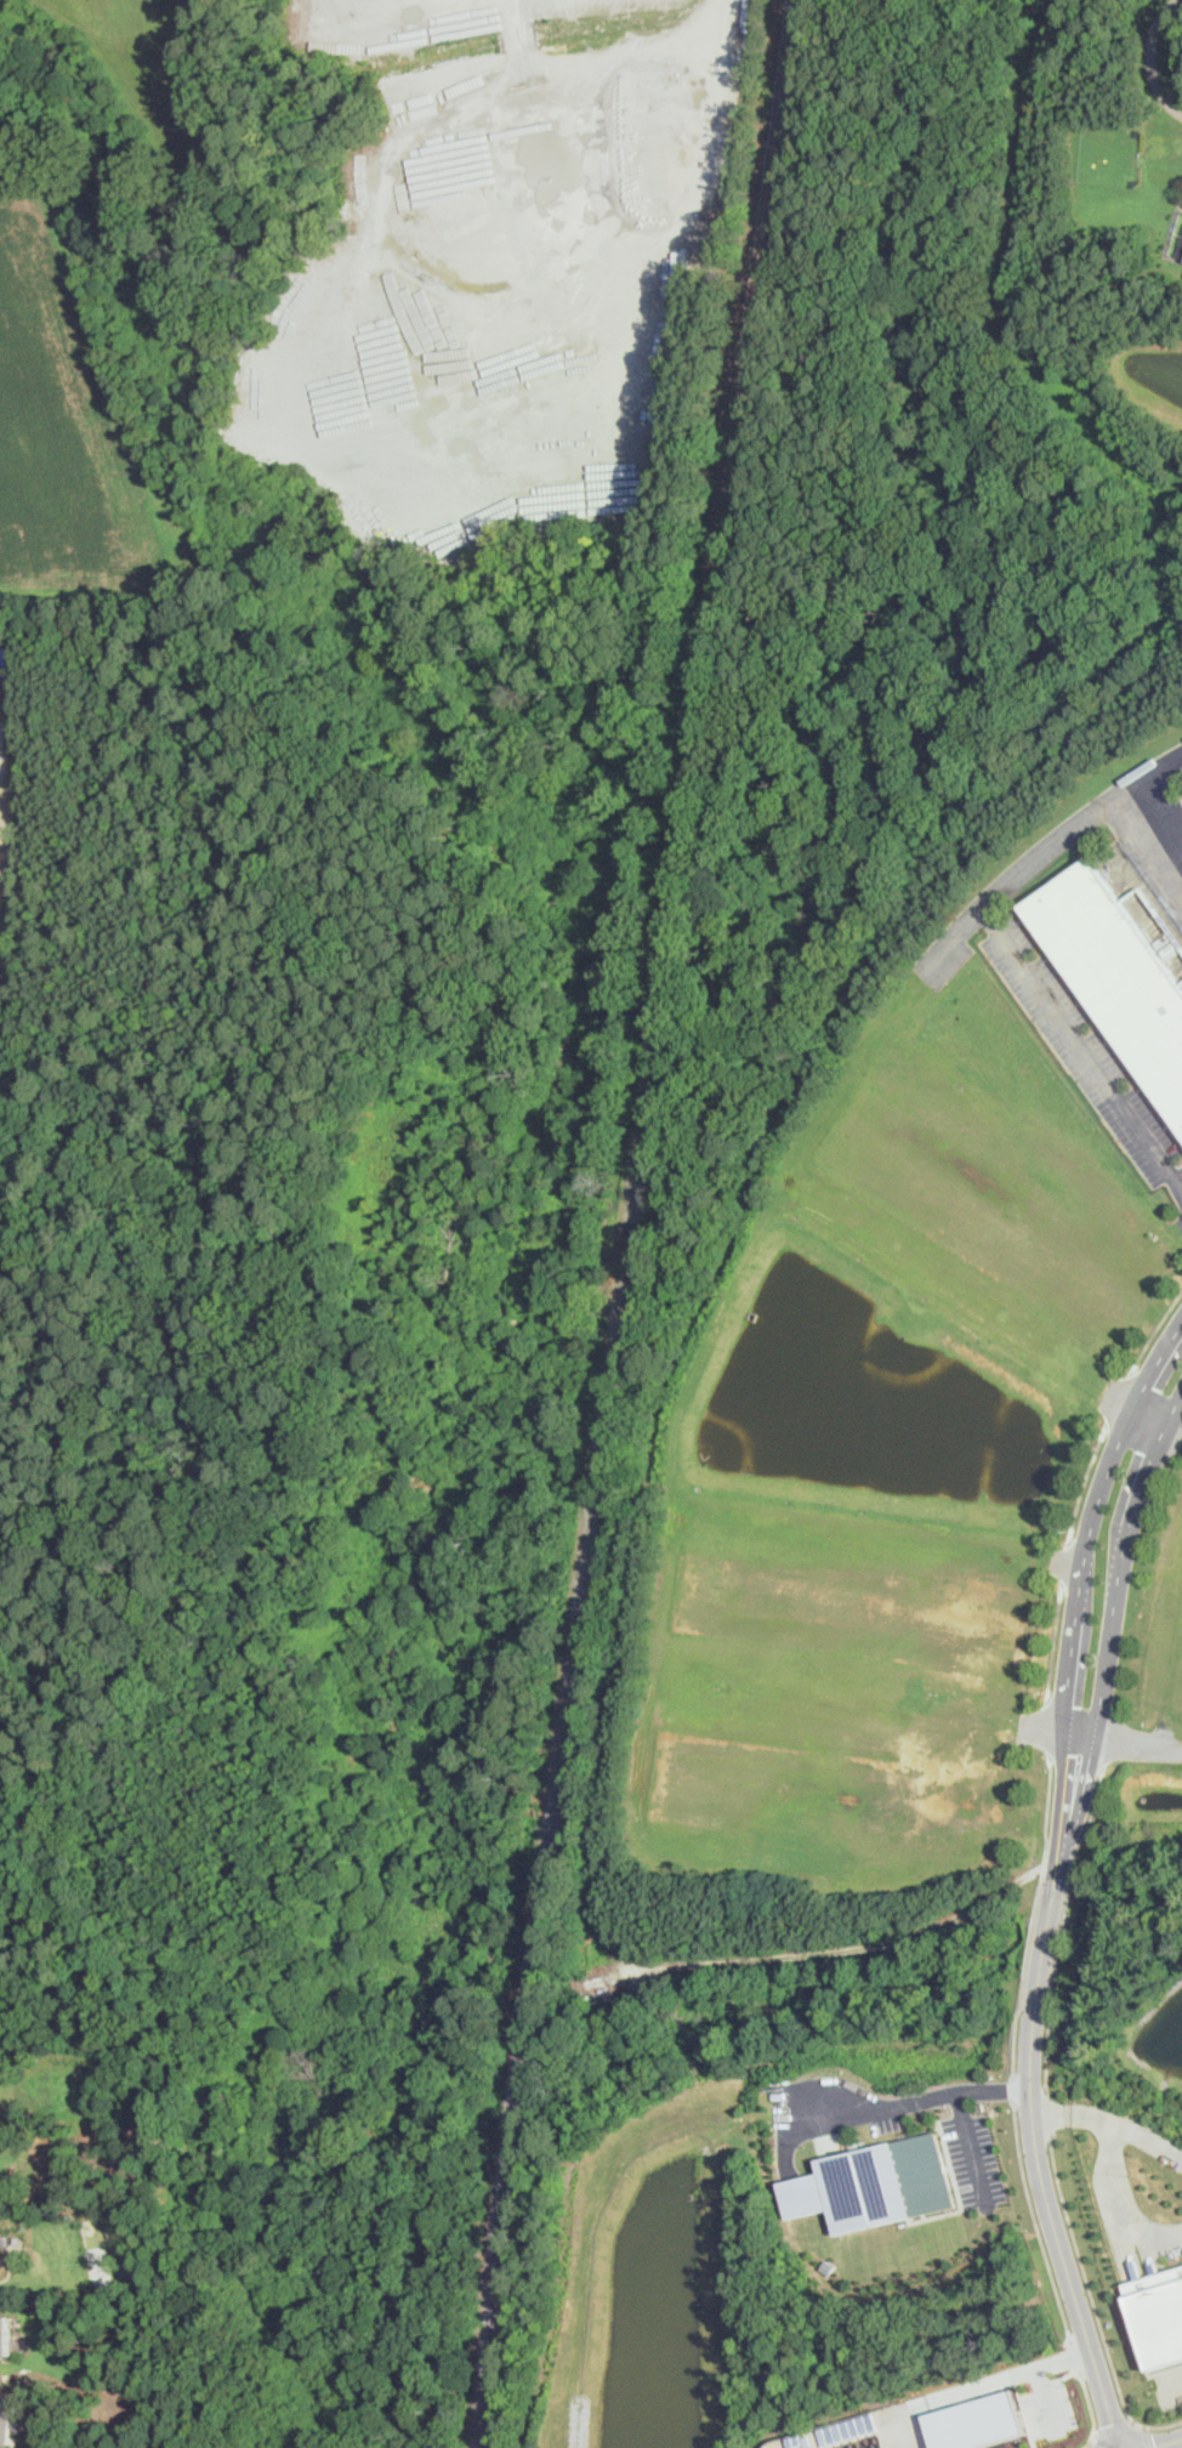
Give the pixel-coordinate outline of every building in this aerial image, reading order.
[(1023,901),(1181,1123),(1181,989),(1087,856),(1023,901)] [(957,2206),(840,2233),(832,2209),(791,2219),(783,2182),(824,2171),(822,2159),(938,2130),(957,2206)] [(1130,2295),(1155,2373),(1181,2364),(1181,2279),(1130,2295)] [(11,2355),(11,2313),(0,2313),(0,2355),(11,2355)] [(936,2447),(978,2447),(1028,2432),(1015,2387),(926,2413),(936,2447)] [(0,2393),(0,2441),(13,2443),(19,2396),(0,2393)]
